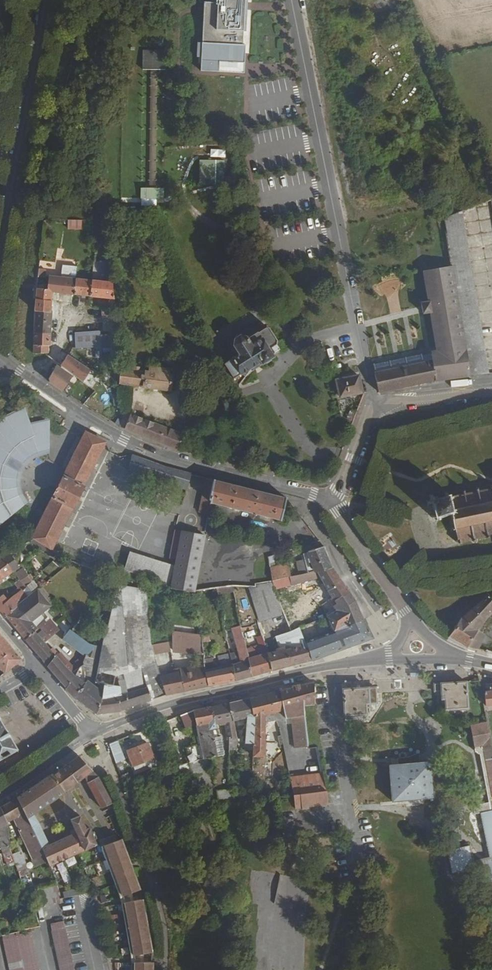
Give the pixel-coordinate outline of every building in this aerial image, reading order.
[(214,4),(202,3),(201,44),(197,44),(196,59),(201,59),(201,73),(219,73),(219,63),(244,64),(245,45),(242,45),(243,32),(245,32),(246,0),(214,0),(214,4)] [(169,56),(146,55),(145,73),(168,74),(169,56)] [(244,64),(219,63),(219,73),(244,74),(244,64)] [(199,159),(198,184),(223,184),(224,159),(199,159)] [(163,199),(164,187),(140,187),(140,198),(163,199)] [(444,217),(452,267),(470,376),(487,374),(461,211),(444,217)] [(67,219),(67,229),(82,229),(82,219),(67,219)] [(49,277),(48,288),(38,287),(37,298),(52,300),(53,291),(75,294),(76,278),(61,277),(62,272),(70,273),(70,269),(73,270),(73,266),(62,265),(62,267),(59,267),(58,278),(49,277)] [(98,277),(98,281),(112,282),(110,267),(103,268),(104,278),(98,277)] [(373,372),(377,387),(378,392),(439,379),(470,376),(452,267),(424,271),(429,302),(421,303),(423,314),(431,313),(437,354),(430,355),(431,361),(375,372),(373,372)] [(76,278),(75,294),(91,296),(92,280),(76,278)] [(92,280),(91,296),(111,298),(114,299),(113,284),(112,282),(98,281),(92,280)] [(113,284),(114,299),(121,298),(119,281),(112,282),(113,284)] [(37,298),(35,311),(37,311),(52,312),(52,310),(51,310),(52,300),(37,298)] [(107,309),(108,317),(116,316),(114,299),(111,298),(112,309),(107,309)] [(37,311),(36,331),(51,332),(52,312),(37,311)] [(103,317),(104,331),(104,332),(110,332),(110,335),(101,335),(101,342),(101,348),(118,346),(116,316),(108,317),(103,317)] [(240,353),(224,364),(234,379),(260,362),(262,365),(274,358),(275,354),(271,349),(277,345),(277,340),(268,327),(259,333),(258,332),(247,339),(245,336),(242,336),(235,339),(234,344),(240,353)] [(86,328),(83,338),(83,340),(101,342),(101,335),(100,331),(86,328)] [(36,331),(34,353),(48,353),(49,345),(51,345),(51,332),(36,331)] [(373,364),(375,372),(431,361),(430,355),(373,364)] [(120,368),(119,384),(171,391),(173,376),(169,375),(170,369),(150,366),(149,372),(138,371),(139,367),(134,367),(133,370),(120,368)] [(64,391),(74,378),(58,367),(49,379),(51,383),(64,391)] [(85,382),(92,385),(96,374),(88,372),(85,382)] [(336,379),(340,398),(341,398),(362,393),(357,375),(336,379)] [(121,395),(122,406),(129,404),(127,391),(120,391),(121,395)] [(113,396),(114,408),(122,406),(121,395),(113,396)] [(90,398),(84,406),(89,409),(94,401),(90,398)] [(47,451),(49,455),(49,419),(30,423),(24,407),(3,417),(0,420),(0,422),(4,418),(23,409),(29,425),(45,422),(47,451)] [(47,451),(45,422),(29,425),(23,409),(4,418),(0,422),(0,524),(25,504),(20,496),(17,488),(17,479),(19,471),(6,466),(10,457),(22,466),(30,458),(38,453),(47,451)] [(108,420),(121,428),(184,452),(208,457),(209,454),(197,451),(199,447),(187,443),(186,445),(181,443),(184,435),(126,413),(123,422),(118,419),(116,422),(110,418),(108,420)] [(86,433),(64,477),(63,477),(52,498),(53,499),(33,540),(42,545),(52,550),(72,508),(73,509),(84,488),(83,487),(105,442),(86,433)] [(230,445),(227,461),(240,464),(241,447),(230,445)] [(20,496),(25,504),(28,503),(23,495),(21,487),(21,480),(22,473),(26,467),(29,463),(32,460),(39,456),(49,455),(47,451),(38,453),(30,458),(22,466),(10,457),(6,466),(19,471),(17,479),(17,488),(20,496)] [(127,471),(188,489),(193,474),(162,466),(132,455),(127,471)] [(208,478),(199,511),(209,514),(211,502),(212,500),(209,500),(214,479),(208,478)] [(214,479),(209,500),(212,500),(211,502),(282,519),(287,498),(214,479)] [(454,526),(450,527),(451,530),(455,529),(457,540),(455,540),(455,543),(458,542),(458,545),(461,545),(460,542),(471,539),(472,542),(475,541),(474,538),(484,536),(485,539),(488,538),(488,535),(491,534),(491,486),(490,483),(487,484),(487,487),(476,490),(475,486),(472,487),(473,490),(463,493),(462,489),(459,490),(460,493),(445,496),(444,492),(441,492),(442,495),(436,497),(433,496),(431,497),(431,495),(427,496),(428,498),(426,501),(425,501),(427,506),(432,504),(434,511),(434,514),(430,514),(431,518),(435,517),(436,520),(440,519),(439,516),(451,513),(454,526)] [(28,503),(25,504),(0,524),(0,526),(28,503)] [(175,532),(170,558),(177,560),(182,533),(175,532)] [(182,533),(177,560),(171,587),(193,591),(204,536),(182,532),(182,533)] [(204,536),(193,591),(209,589),(218,538),(204,536)] [(26,542),(39,549),(42,545),(33,540),(31,539),(26,542)] [(39,549),(53,557),(57,553),(52,550),(42,545),(39,549)] [(308,558),(296,561),(299,575),(319,572),(332,568),(324,548),(306,553),(308,558)] [(128,554),(121,578),(136,581),(138,576),(168,585),(173,569),(128,554)] [(5,578),(13,571),(20,565),(13,556),(6,561),(3,556),(0,558),(0,571),(5,578)] [(32,564),(39,572),(42,569),(35,561),(34,562),(32,564)] [(269,567),(271,580),(288,577),(289,577),(286,563),(269,567)] [(16,573),(20,579),(21,580),(28,574),(23,567),(16,573)] [(372,638),(355,601),(342,582),(332,568),(319,572),(299,575),(293,576),(289,577),(288,577),(290,585),(301,583),(320,577),(337,605),(333,607),(335,612),(313,626),(310,623),(299,628),(296,629),(311,660),(317,659),(355,645),(372,638)] [(24,585),(20,589),(27,597),(37,588),(36,587),(39,583),(34,577),(27,583),(24,585)] [(249,586),(259,622),(280,616),(270,580),(252,583),(253,586),(249,586)] [(118,586),(93,681),(101,683),(104,684),(108,684),(109,681),(110,681),(110,680),(111,680),(112,680),(113,680),(114,678),(125,679),(125,678),(130,677),(133,691),(135,690),(135,692),(148,689),(150,701),(164,696),(166,696),(153,643),(153,642),(150,589),(118,586)] [(23,601),(19,604),(18,605),(32,622),(52,605),(37,588),(27,597),(23,601)] [(16,593),(23,601),(27,597),(20,589),(16,593)] [(460,617),(448,637),(469,647),(478,649),(482,635),(474,633),(479,624),(488,614),(491,617),(491,618),(491,600),(487,593),(460,617)] [(5,617),(6,616),(18,605),(19,604),(12,596),(7,601),(2,596),(0,598),(0,612),(5,617)] [(6,616),(26,639),(38,629),(32,622),(18,605),(6,616)] [(26,639),(47,666),(56,658),(56,657),(50,650),(44,642),(55,632),(47,622),(38,629),(26,639)] [(241,626),(244,639),(256,635),(258,645),(249,648),(251,658),(248,658),(252,676),(257,674),(272,671),(267,653),(258,622),(241,626)] [(233,629),(239,658),(230,660),(232,665),(236,681),(252,676),(248,658),(244,639),(241,626),(233,629)] [(273,637),(276,649),(273,650),(274,651),(267,653),(272,671),(311,660),(296,629),(290,633),(273,637)] [(65,640),(83,656),(70,670),(72,673),(82,665),(83,662),(85,657),(93,660),(99,647),(89,644),(73,632),(65,640)] [(171,632),(172,651),(203,651),(201,644),(201,637),(200,636),(193,636),(171,632)] [(4,673),(21,660),(0,635),(0,668),(4,673)] [(201,637),(201,644),(209,642),(207,635),(201,637)] [(153,643),(166,696),(172,694),(192,690),(202,688),(208,687),(206,670),(205,664),(182,670),(182,672),(179,673),(179,671),(170,673),(164,649),(163,641),(153,643)] [(47,666),(66,688),(74,676),(72,673),(70,670),(58,655),(52,648),(50,650),(56,657),(56,658),(47,666)] [(82,665),(82,675),(89,678),(93,660),(85,657),(83,662),(82,665)] [(205,664),(206,670),(215,668),(213,659),(204,661),(205,664)] [(206,670),(208,687),(233,681),(236,681),(232,665),(219,667),(215,668),(206,670)] [(74,676),(66,688),(70,693),(74,698),(74,697),(83,684),(78,679),(74,676)] [(104,684),(96,714),(119,711),(150,701),(148,689),(135,692),(135,690),(133,691),(130,677),(125,678),(125,679),(128,693),(121,695),(119,687),(108,684),(104,684)] [(83,684),(74,697),(96,714),(104,684),(101,683),(99,691),(85,682),(83,684)] [(442,691),(443,707),(447,706),(447,709),(468,708),(467,683),(435,685),(435,692),(442,691)] [(281,692),(284,711),(284,719),(291,719),(294,748),(309,746),(305,707),(315,704),(315,684),(281,692)] [(344,690),(345,717),(371,715),(370,704),(378,704),(377,688),(344,690)] [(251,700),(255,719),(255,726),(247,726),(246,745),(255,746),(255,751),(254,783),(262,783),(262,779),(266,779),(264,723),(276,721),(274,713),(276,713),(284,711),(281,692),(272,694),(251,700)] [(230,706),(235,722),(248,719),(247,726),(255,726),(255,719),(251,700),(247,701),(230,704),(230,706)] [(212,709),(216,726),(219,725),(220,728),(225,726),(227,736),(228,741),(230,741),(238,740),(237,735),(236,726),(235,722),(230,706),(212,709)] [(180,717),(185,731),(195,727),(197,734),(200,734),(204,746),(186,750),(193,775),(198,775),(211,773),(209,760),(218,758),(217,751),(214,739),(211,740),(209,731),(216,729),(216,726),(212,709),(212,708),(192,712),(180,717)] [(0,721),(0,761),(18,750),(11,739),(12,738),(7,730),(6,730),(0,721)] [(482,884),(491,882),(491,744),(490,734),(488,722),(471,725),(476,752),(480,751),(482,757),(490,803),(473,806),(474,814),(481,813),(490,857),(477,860),(482,884)] [(219,725),(216,726),(216,729),(218,738),(221,738),(227,736),(225,726),(220,728),(219,725)] [(214,739),(217,751),(224,749),(221,738),(218,738),(214,739)] [(109,745),(116,765),(125,762),(117,742),(109,745)] [(126,753),(132,768),(153,760),(147,745),(126,753)] [(399,760),(400,765),(419,763),(418,755),(407,759),(399,760)] [(51,774),(64,794),(65,794),(64,792),(74,785),(74,784),(84,778),(83,777),(93,772),(79,756),(65,766),(66,767),(53,775),(52,774),(51,774)] [(390,766),(394,802),(435,798),(431,762),(419,763),(400,765),(390,766)] [(198,775),(205,808),(218,806),(211,773),(198,775)] [(290,779),(293,797),(325,792),(326,792),(323,773),(290,779)] [(17,797),(26,816),(29,827),(36,822),(35,819),(32,814),(64,794),(51,774),(17,797)] [(87,782),(101,808),(112,803),(111,801),(98,777),(87,782)] [(218,801),(230,799),(228,788),(216,791),(218,801)] [(293,797),(295,810),(302,809),(302,811),(309,810),(309,808),(328,805),(325,792),(293,797)] [(231,799),(232,807),(253,803),(254,796),(231,799)] [(6,823),(13,819),(22,838),(32,860),(36,858),(40,865),(46,862),(29,827),(26,816),(17,797),(6,804),(0,807),(0,808),(6,823)] [(1,848),(7,846),(10,846),(6,823),(0,808),(0,842),(1,848)] [(29,827),(46,862),(47,866),(95,846),(88,831),(85,833),(78,817),(70,820),(76,834),(48,846),(45,840),(43,836),(40,829),(38,825),(36,822),(29,827)] [(152,952),(152,945),(148,933),(148,926),(144,911),(144,908),(124,838),(104,844),(104,846),(112,874),(112,868),(124,909),(124,906),(128,920),(128,936),(129,940),(129,946),(131,954),(131,969),(153,969),(153,962),(138,961),(137,956),(152,952)] [(163,846),(164,851),(177,848),(175,842),(163,846)] [(447,851),(452,874),(474,869),(469,847),(447,851)] [(11,855),(26,895),(30,893),(31,893),(35,892),(20,852),(11,855)] [(150,861),(153,869),(163,867),(168,865),(166,857),(160,859),(150,861)] [(153,869),(156,878),(165,876),(163,867),(153,869)] [(35,892),(31,893),(35,907),(59,902),(58,901),(54,887),(35,892)] [(64,920),(50,924),(59,969),(74,969),(64,920)] [(10,969),(37,969),(30,934),(5,939),(10,969)]
